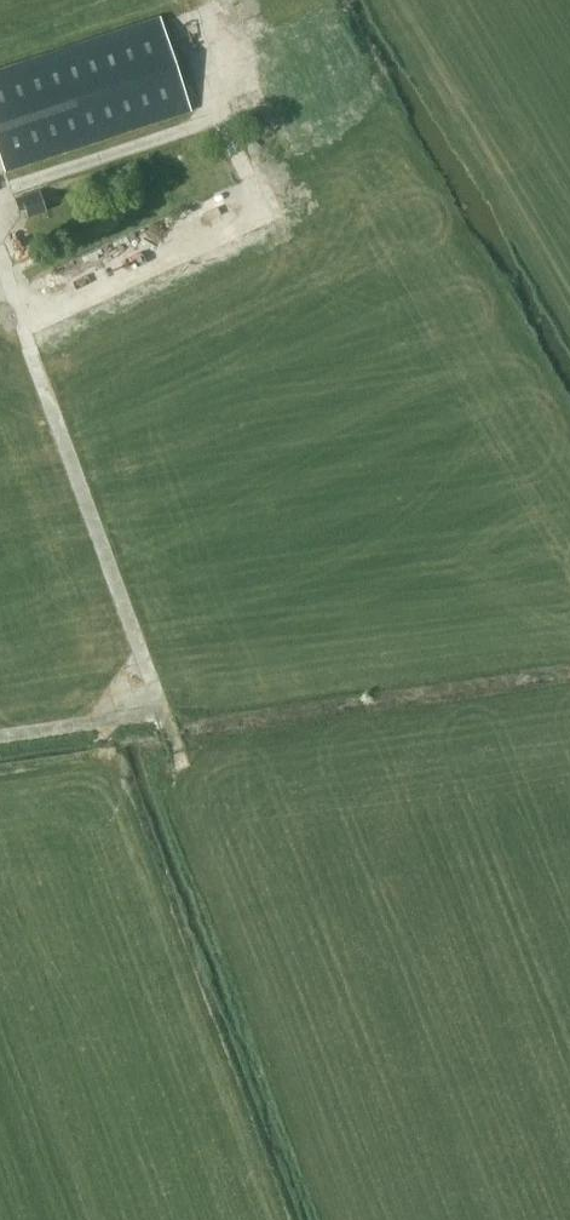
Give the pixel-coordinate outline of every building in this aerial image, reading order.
[(34,164),(189,113),(158,19),(0,71),(0,158),(8,182),(36,172),(34,164)] [(46,212),(39,190),(21,196),(28,218),(46,212)]
